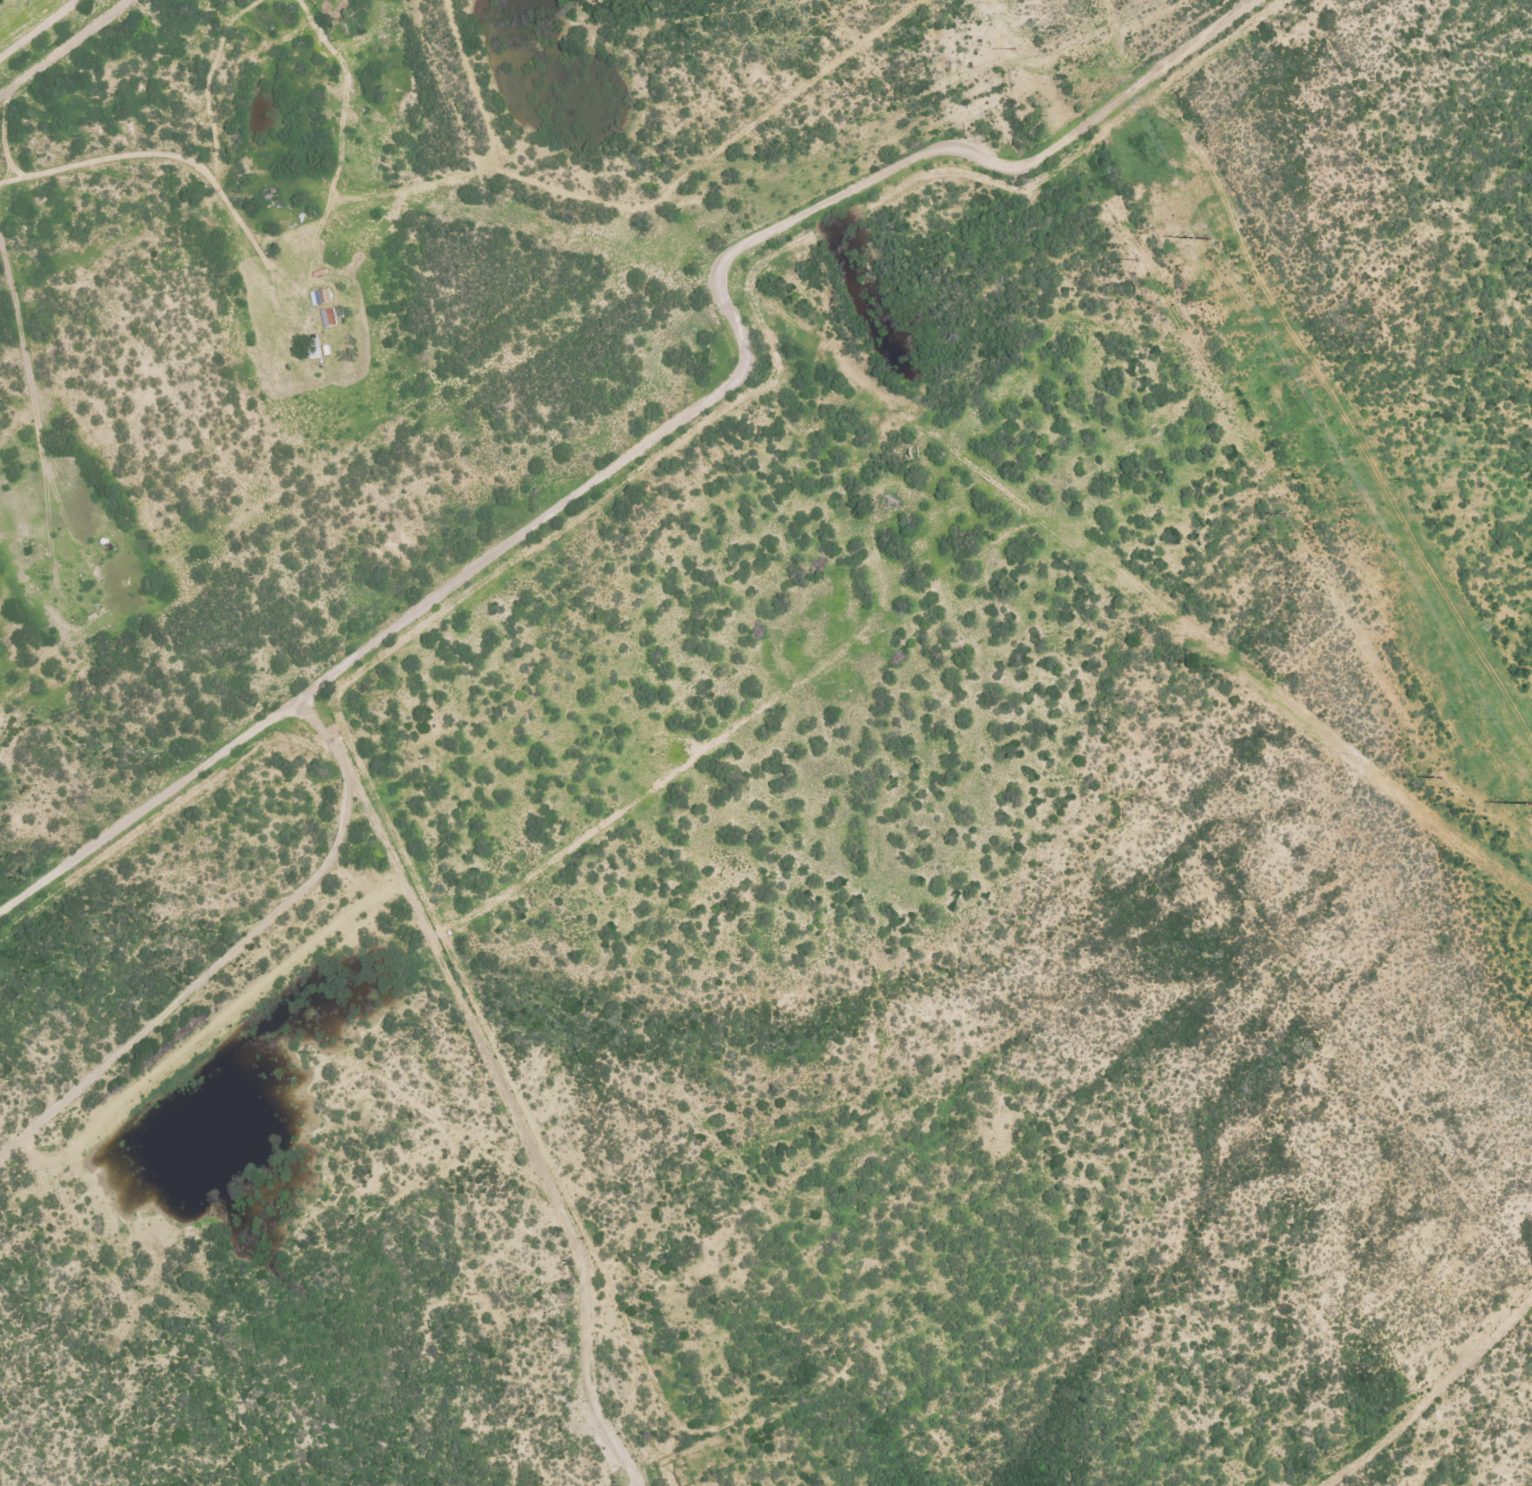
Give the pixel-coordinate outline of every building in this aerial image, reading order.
[(322,311),(327,327),(336,324),(331,307),(322,311)] [(324,357),(322,337),(310,339),(312,358),(324,357)]
